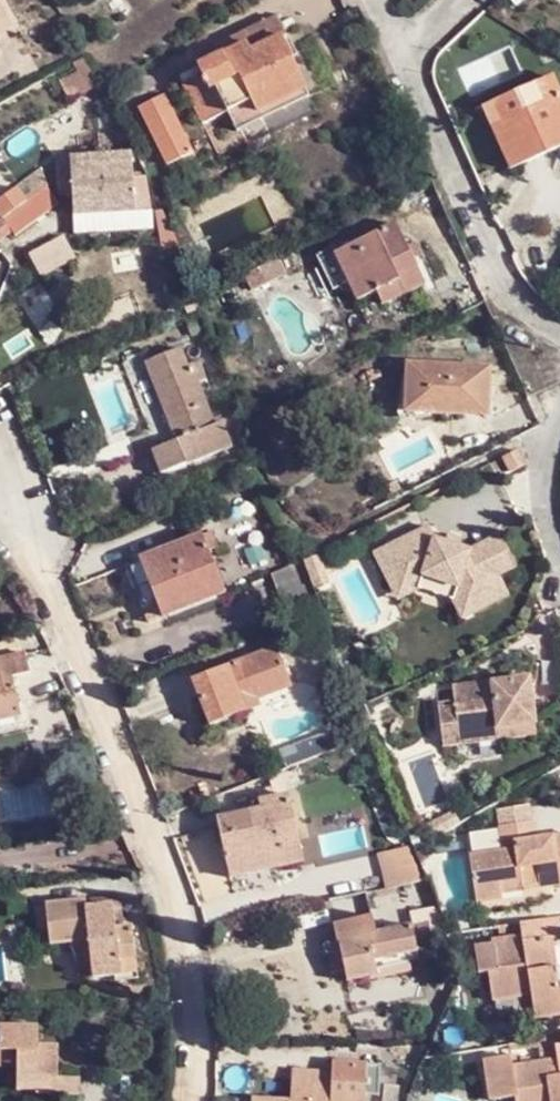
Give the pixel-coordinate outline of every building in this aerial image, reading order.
[(14,22),(2,0),(0,0),(0,30),(14,22)] [(214,45),(219,59),(248,42),(252,50),(282,36),(284,39),(290,35),(281,15),(214,45)] [(18,32),(14,22),(0,30),(0,42),(18,32)] [(248,42),(219,59),(183,78),(204,126),(225,115),(226,116),(253,104),(257,113),(304,92),(306,91),(284,39),(282,36),(252,50),(248,42)] [(483,107),(511,171),(559,148),(559,92),(553,75),(483,107)] [(253,104),(226,116),(235,135),(309,101),(304,92),(257,113),(253,104)] [(165,94),(140,106),(167,165),(192,154),(165,94)] [(131,154),(69,157),(70,190),(72,215),(133,211),(131,154)] [(70,190),(69,157),(55,159),(56,191),(70,190)] [(0,202),(0,247),(10,238),(2,228),(41,190),(32,171),(0,202)] [(133,211),(72,215),(73,235),(134,231),(133,211)] [(394,222),(334,254),(359,301),(378,293),(383,303),(424,281),(394,222)] [(182,349),(145,363),(175,440),(153,449),(162,473),(234,447),(225,422),(218,424),(194,364),(187,366),(182,349)] [(490,369),(407,365),(405,415),(488,419),(490,369)] [(523,463),(518,448),(502,456),(510,470),(524,464),(523,463)] [(426,525),(373,553),(391,590),(420,574),(458,585),(471,610),(507,592),(496,572),(515,563),(499,532),(469,547),(458,545),(443,540),(433,538),(426,525)] [(445,532),(443,540),(458,545),(460,537),(445,532)] [(213,533),(205,537),(211,551),(218,548),(213,533)] [(211,551),(205,537),(127,567),(137,594),(152,589),(163,619),(226,594),(211,551)] [(315,552),(301,559),(310,585),(325,578),(315,552)] [(310,585),(301,559),(290,563),(268,573),(286,618),(319,606),(310,585)] [(420,574),(391,590),(396,599),(420,587),(448,591),(461,616),(471,610),(458,585),(420,574)] [(275,646),(192,681),(210,726),(244,713),(241,706),(290,685),(275,646)] [(0,657),(0,720),(22,715),(14,677),(31,674),(26,652),(0,657)] [(454,681),(455,699),(456,716),(478,715),(478,724),(533,722),(530,676),(454,681)] [(456,716),(455,699),(438,701),(441,738),(535,733),(533,722),(478,724),(478,715),(456,716)] [(288,796),(258,800),(259,810),(217,819),(228,874),(303,862),(288,796)] [(470,847),(478,897),(504,893),(503,888),(559,878),(559,824),(534,828),(531,816),(497,820),(500,842),(470,847)] [(378,853),(385,888),(415,882),(408,847),(378,853)] [(126,889),(89,893),(89,901),(114,900),(117,921),(130,918),(126,889)] [(89,901),(89,893),(47,898),(53,939),(89,935),(95,973),(141,968),(135,919),(130,918),(117,921),(114,900),(89,901)] [(436,909),(436,907),(411,912),(412,924),(376,932),(372,916),(334,924),(346,983),(378,975),(374,959),(419,949),(416,936),(442,931),(436,909)] [(519,914),(519,921),(520,926),(522,936),(494,941),(492,934),(475,938),(480,966),(489,966),(494,992),(520,989),(522,989),(521,981),(532,980),(535,1002),(537,1013),(559,1009),(559,976),(557,976),(554,955),(549,956),(546,940),(543,941),(542,932),(549,930),(559,928),(559,925),(557,908),(519,914)] [(519,921),(519,914),(495,918),(496,925),(519,921)] [(522,936),(520,926),(492,930),(492,934),(494,941),(522,936)] [(549,956),(554,955),(549,930),(542,932),(543,941),(546,940),(549,956)] [(522,989),(520,989),(522,1003),(535,1002),(532,980),(521,981),(522,989)] [(0,1020),(0,1064),(20,1063),(21,1086),(40,1085),(40,1088),(81,1088),(82,1070),(65,1070),(43,1069),(41,1032),(41,1019),(0,1020)] [(537,1032),(539,1042),(554,1039),(555,1048),(514,1055),(513,1047),(483,1051),(490,1093),(515,1088),(518,1100),(559,1100),(559,1028),(537,1032)] [(64,1031),(41,1032),(43,1069),(65,1070),(64,1031)] [(330,1074),(329,1100),(365,1100),(366,1076),(366,1063),(331,1061),(330,1074)] [(381,1065),(366,1063),(366,1076),(380,1076),(381,1065)] [(292,1073),(273,1072),(270,1100),(291,1100),(292,1073)] [(292,1073),(291,1100),(329,1100),(330,1074),(292,1073)]
